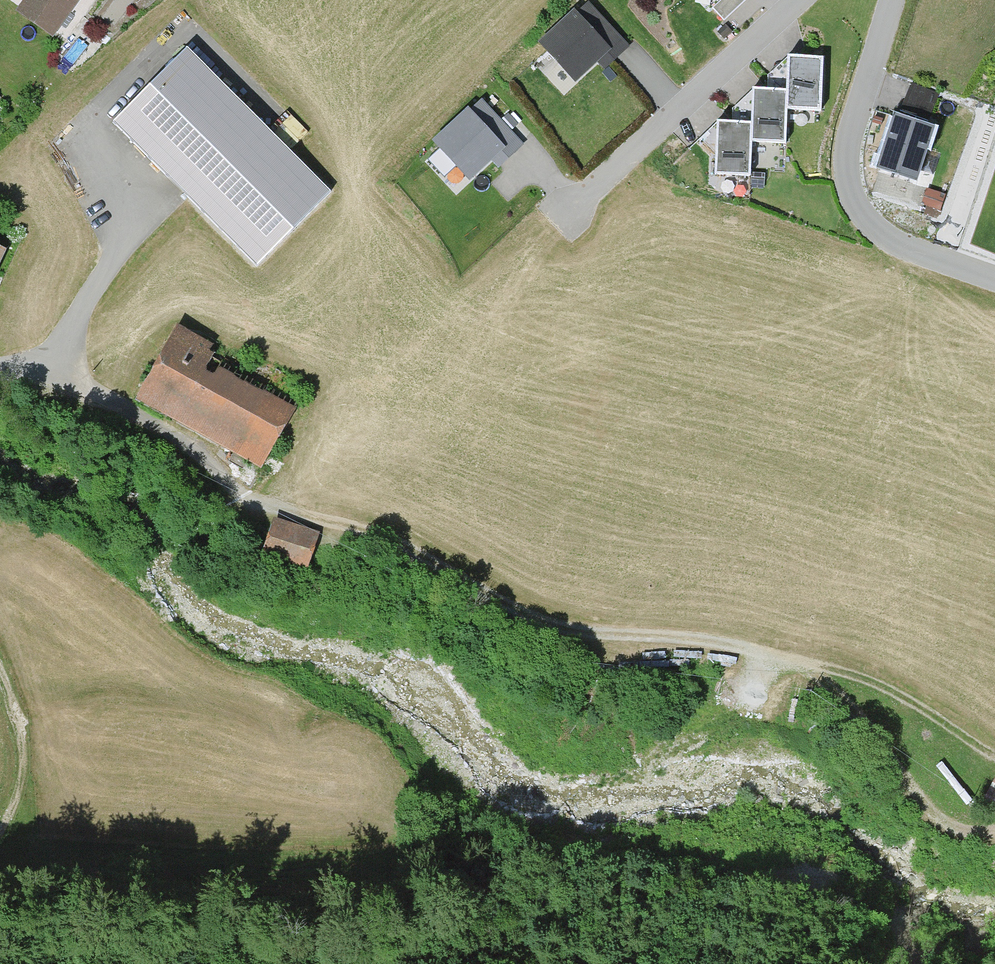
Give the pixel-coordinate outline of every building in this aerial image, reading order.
[(17,14),(55,40),(82,0),(26,0),(17,14)] [(719,2),(712,10),(723,22),(744,1),(743,0),(717,0),(719,2)] [(575,16),(573,14),(537,46),(574,87),(598,66),(604,73),(632,48),(591,2),(575,16)] [(110,124),(256,269),(329,195),(183,51),(110,124)] [(752,127),(716,126),(716,178),(753,178),(753,147),(786,147),(786,113),(825,113),(826,59),(787,59),(787,95),(753,95),(752,127)] [(481,100),(432,146),(469,185),(492,164),(498,171),(524,146),(481,100)] [(935,131),(893,118),(876,173),(918,187),(935,131)] [(261,472),(308,385),(253,356),(246,368),(174,330),(134,404),(261,472)] [(305,569),(315,534),(271,520),(260,556),(305,569)] [(982,803),(994,810),(994,779),(982,803)]
